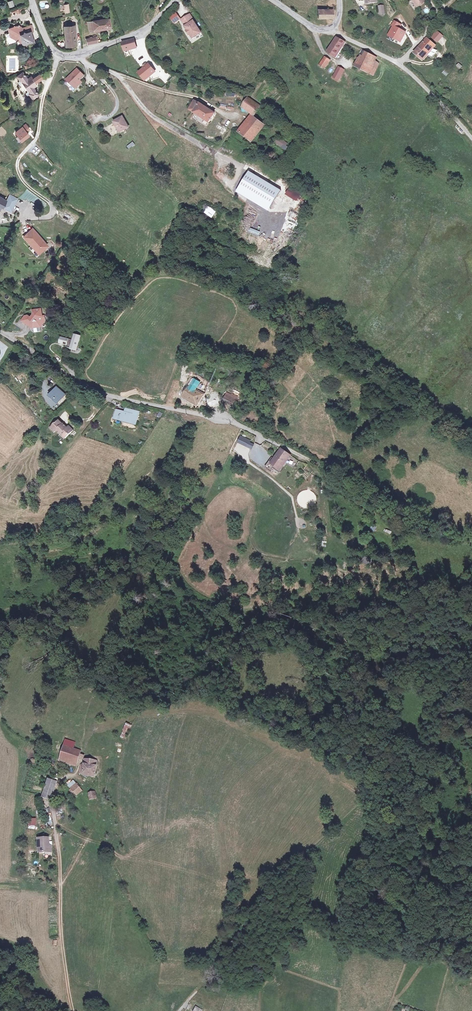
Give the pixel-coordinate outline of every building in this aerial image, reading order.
[(414,2),(413,2),(417,8),(422,4),(421,4),(425,1),(425,0),(413,0),(414,2)] [(318,8),(317,8),(318,18),(332,17),(332,8),(318,8)] [(171,17),(175,24),(182,20),(178,13),(171,17)] [(202,32),(190,14),(183,19),(186,24),(188,22),(189,24),(187,26),(186,26),(189,30),(188,30),(190,34),(191,34),(194,38),(202,32)] [(86,22),(87,27),(92,26),(93,31),(109,28),(108,18),(105,19),(105,16),(101,17),(101,20),(86,22)] [(402,25),(395,21),(393,26),(394,26),(389,36),(401,42),(406,32),(400,29),(402,25)] [(20,27),(10,30),(13,39),(18,38),(19,42),(24,40),(25,45),(28,46),(30,43),(34,42),(36,43),(33,34),(35,31),(33,26),(24,29),(24,30),(23,31),(21,30),(20,27)] [(76,46),(75,26),(64,27),(66,46),(76,46)] [(437,43),(443,36),(436,30),(429,37),(437,43)] [(344,41),(336,36),(326,51),(335,56),(344,41)] [(444,46),(447,40),(442,37),(438,43),(444,46)] [(435,45),(426,39),(413,55),(422,61),(435,45)] [(134,40),(122,45),(125,50),(136,46),(134,40)] [(368,73),(373,63),(374,59),(363,52),(356,67),(368,73)] [(318,65),(325,69),(330,61),(324,57),(318,65)] [(378,65),(373,63),(368,73),(373,76),(378,65)] [(338,66),(333,77),(339,80),(343,69),(338,66)] [(156,73),(150,67),(140,76),(146,82),(156,73)] [(80,68),(69,78),(77,88),(82,83),(80,81),(82,80),(87,76),(80,68)] [(35,84),(32,80),(31,78),(28,80),(24,73),(18,76),(21,81),(19,82),(22,88),(20,89),(22,92),(24,91),(27,96),(30,95),(32,98),(38,95),(34,89),(36,87),(35,84)] [(35,84),(41,80),(38,76),(32,80),(35,84)] [(260,105),(248,96),(243,102),(241,101),(238,105),(241,107),(242,107),(253,114),(260,105)] [(194,100),(188,110),(197,115),(207,122),(214,112),(201,105),(194,100)] [(246,112),(240,118),(243,120),(248,115),(246,112)] [(244,137),(246,139),(247,137),(250,139),(262,123),(251,115),(238,131),(245,135),(244,137)] [(115,122),(120,131),(120,133),(129,129),(123,118),(115,122)] [(217,124),(215,128),(222,132),(224,129),(217,124)] [(26,125),(16,132),(17,135),(16,136),(20,142),(28,136),(26,134),(29,131),(26,125)] [(276,138),(274,146),(287,148),(288,141),(276,138)] [(44,164),(49,161),(45,155),(40,158),(44,164)] [(216,157),(214,163),(222,166),(225,160),(216,157)] [(281,190),(248,171),(236,192),(269,211),(281,190)] [(289,186),(285,194),(296,201),(301,194),(289,186)] [(0,198),(0,207),(0,206),(1,205),(12,210),(17,200),(9,195),(6,201),(0,198)] [(217,212),(208,206),(204,213),(212,219),(217,212)] [(258,232),(263,224),(259,222),(254,230),(258,232)] [(49,248),(33,231),(24,238),(40,256),(49,248)] [(32,311),(33,316),(31,319),(30,319),(27,317),(26,317),(25,318),(22,322),(26,325),(28,323),(33,326),(33,329),(41,328),(43,324),(42,321),(44,321),(44,317),(42,317),(40,310),(32,311)] [(61,338),(60,343),(65,344),(65,345),(67,346),(66,348),(77,351),(80,337),(74,335),(72,341),(61,338)] [(195,378),(190,387),(197,391),(202,383),(195,378)] [(197,391),(190,387),(186,384),(180,394),(183,396),(182,398),(197,405),(204,395),(197,391)] [(65,393),(57,386),(50,394),(58,401),(65,393)] [(237,400),(227,395),(224,402),(234,406),(237,400)] [(132,414),(118,411),(116,420),(134,424),(135,418),(139,419),(140,411),(133,410),(132,414)] [(59,420),(51,429),(56,434),(58,432),(66,440),(74,431),(69,426),(68,428),(59,420)] [(251,441),(242,437),(239,443),(248,447),(251,441)] [(280,448),(271,462),(280,468),(289,455),(280,448)] [(280,468),(271,462),(268,466),(278,472),(280,468)] [(125,722),(120,737),(127,739),(131,724),(125,722)] [(81,750),(64,744),(59,758),(76,764),(81,750)] [(87,774),(87,777),(91,778),(92,775),(96,776),(99,762),(85,759),(84,763),(80,762),(78,773),(82,773),(87,774)] [(46,780),(44,791),(42,800),(51,801),(53,794),(55,782),(46,780)] [(70,789),(76,796),(82,792),(79,788),(80,787),(76,784),(74,786),(70,789)] [(95,792),(90,793),(88,794),(90,801),(94,800),(93,797),(97,796),(95,792)] [(37,857),(48,856),(48,852),(47,841),(36,842),(37,857)]
